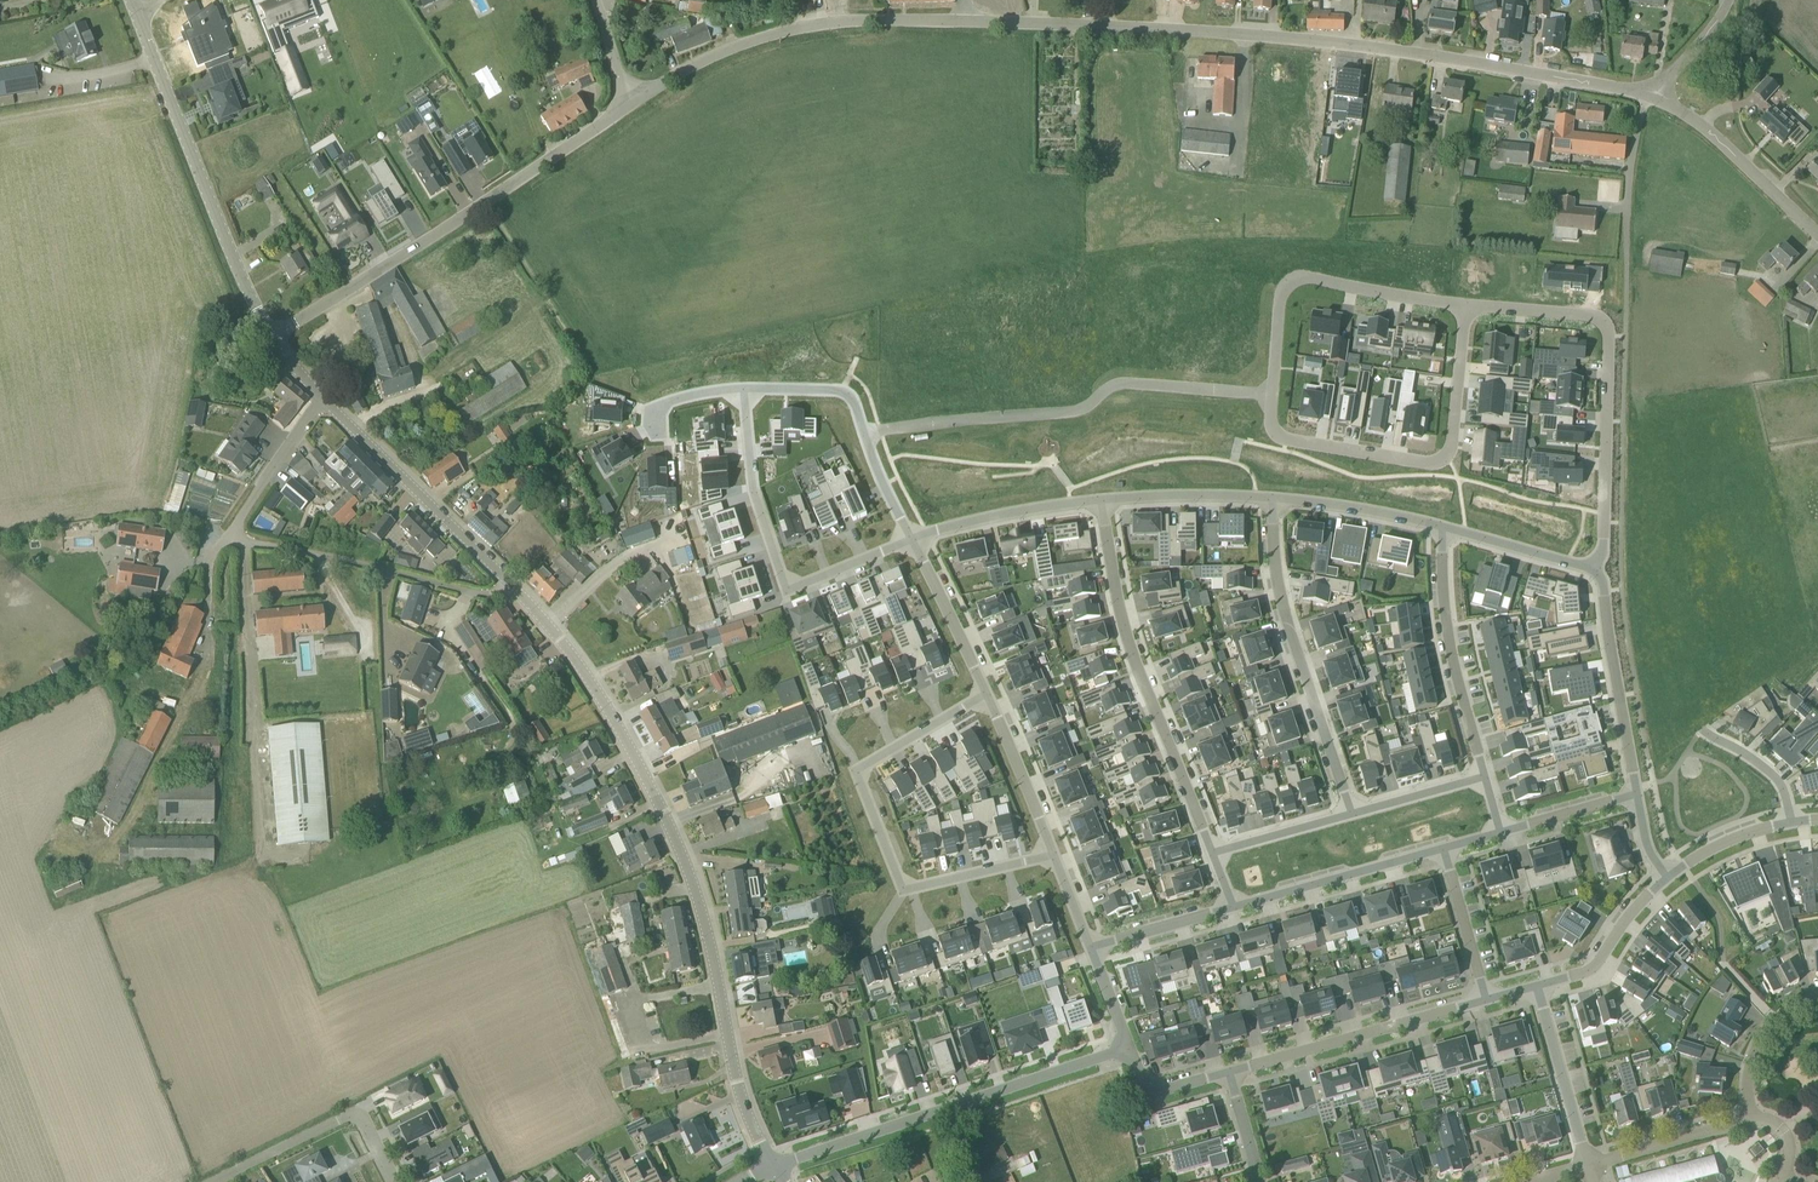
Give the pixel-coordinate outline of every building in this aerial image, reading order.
[(276,55),(292,96),(307,89),(291,49),(290,49),(283,32),(319,18),(315,8),(301,13),(296,0),(279,0),(260,7),(266,21),(261,23),(275,56),(276,55)] [(689,0),(689,3),(680,1),(678,11),(705,15),(707,2),(689,0)] [(1271,0),(1253,0),(1255,0),(1255,10),(1270,11),(1271,0)] [(1375,0),(1367,0),(1363,21),(1377,23),(1377,21),(1394,23),(1397,3),(1375,0)] [(1473,4),(1476,14),(1497,9),(1495,0),(1473,0),(1473,4)] [(1504,3),(1501,23),(1499,23),(1497,32),(1501,33),(1500,41),(1517,43),(1519,27),(1522,28),(1525,6),(1529,7),(1530,0),(1505,0),(1504,3)] [(1549,17),(1550,0),(1537,0),(1536,16),(1549,17)] [(1585,3),(1595,1),(1597,13),(1601,13),(1599,0),(1585,0),(1585,3)] [(1432,13),(1431,13),(1428,30),(1454,34),(1458,7),(1443,4),(1433,3),(1432,13)] [(184,43),(179,45),(179,46),(184,44),(195,40),(197,44),(189,47),(199,73),(230,60),(229,57),(221,36),(225,34),(228,33),(225,27),(222,28),(218,30),(211,12),(209,7),(182,28),(185,37),(186,37),(183,28),(189,24),(193,34),(195,39),(184,43)] [(1307,30),(1344,31),(1345,16),(1331,16),(1331,12),(1320,12),(1310,12),(1308,12),(1307,27),(1307,30)] [(691,30),(687,19),(652,33),(656,44),(671,38),(677,54),(712,41),(711,38),(722,34),(717,18),(705,22),(706,24),(691,30)] [(1543,40),(1546,40),(1545,49),(1560,52),(1564,25),(1546,22),(1545,30),(1544,30),(1543,40)] [(70,42),(78,63),(96,55),(84,24),(61,33),(65,44),(70,42)] [(1645,43),(1644,43),(1645,42),(1624,39),(1621,58),(1642,61),(1643,53),(1656,55),(1658,45),(1657,45),(1659,36),(1649,34),(1648,43),(1645,43)] [(247,65),(244,57),(220,67),(227,84),(218,87),(220,90),(211,93),(217,111),(214,112),(219,124),(232,119),(231,116),(239,113),(236,105),(239,103),(231,83),(237,80),(234,70),(247,65)] [(555,73),(562,88),(593,74),(593,73),(587,59),(564,69),(560,71),(555,73)] [(1213,116),(1232,117),(1235,61),(1199,59),(1198,79),(1215,80),(1213,116)] [(1593,62),(1592,69),(1606,71),(1607,65),(1593,62)] [(0,72),(0,96),(2,96),(38,90),(34,66),(0,72)] [(1333,111),(1333,113),(1348,114),(1347,120),(1360,121),(1363,102),(1358,101),(1360,76),(1338,73),(1334,111),(1333,111)] [(1768,78),(1754,93),(1765,103),(1779,88),(1768,78)] [(1448,101),(1461,103),(1464,86),(1445,82),(1442,97),(1433,96),(1431,109),(1446,111),(1448,101)] [(1411,113),(1414,98),(1413,98),(1414,93),(1395,90),(1395,88),(1386,86),(1383,109),(1411,113)] [(1071,92),(1072,107),(1081,107),(1081,92),(1071,92)] [(426,96),(413,104),(416,109),(429,101),(426,96)] [(553,136),(589,114),(577,96),(541,118),(553,136)] [(1485,120),(1514,125),(1518,101),(1507,100),(1507,103),(1489,100),(1485,120)] [(416,110),(422,120),(430,115),(436,111),(429,101),(416,110)] [(1577,106),(1575,121),(1604,124),(1605,108),(1577,106)] [(1788,139),(1796,146),(1808,133),(1800,125),(1795,130),(1789,123),(1793,119),(1784,111),(1780,115),(1773,109),(1772,109),(1760,123),(1768,131),(1767,132),(1773,138),(1774,137),(1783,144),(1788,139)] [(464,150),(466,154),(469,153),(475,164),(490,154),(481,140),(484,138),(470,115),(460,122),(464,129),(450,138),(450,137),(439,144),(451,162),(461,155),(460,153),(464,150)] [(1426,116),(1424,129),(1430,130),(1431,124),(1438,126),(1440,119),(1426,116)] [(1627,139),(1572,133),(1574,119),(1556,117),(1554,131),(1552,153),(1612,159),(1625,160),(1627,139)] [(401,134),(411,128),(405,118),(395,124),(401,134)] [(1248,129),(1245,185),(1330,190),(1334,134),(1248,129)] [(1229,156),(1231,136),(1184,130),(1181,151),(1229,156)] [(1533,163),(1546,165),(1546,164),(1551,133),(1538,131),(1533,163)] [(414,155),(419,162),(412,166),(430,195),(444,186),(427,158),(429,157),(418,138),(408,145),(414,155)] [(1528,165),(1530,146),(1497,143),(1496,161),(1528,165)] [(331,144),(324,148),(332,162),(339,157),(331,144)] [(1405,203),(1411,148),(1390,146),(1384,201),(1405,203)] [(320,157),(311,163),(320,176),(329,170),(320,157)] [(384,220),(386,223),(397,216),(395,213),(389,203),(404,194),(382,159),(369,167),(379,183),(384,191),(371,199),(365,203),(378,224),(384,220)] [(1817,160),(1808,170),(1817,180),(1817,160)] [(265,179),(254,185),(263,201),(274,194),(265,179)] [(337,250),(351,241),(356,238),(357,240),(367,234),(355,215),(354,216),(336,187),(322,196),(328,205),(333,203),(345,222),(327,233),(337,250)] [(1514,187),(1512,201),(1524,202),(1526,189),(1514,187)] [(1556,229),(1564,230),(1563,240),(1577,241),(1578,231),(1594,232),(1596,211),(1574,209),(1575,199),(1560,198),(1559,208),(1558,207),(1556,229)] [(1775,262),(1786,271),(1798,258),(1783,244),(1771,257),(1768,254),(1758,264),(1767,271),(1775,262)] [(1680,277),(1684,255),(1653,250),(1649,271),(1680,277)] [(317,265),(308,251),(298,257),(296,255),(280,264),(291,282),(307,272),(306,271),(317,265)] [(1735,276),(1736,266),(1722,264),(1720,273),(1735,276)] [(1816,294),(1817,291),(1817,269),(1817,268),(1804,282),(1804,283),(1797,291),(1803,296),(1810,289),(1816,294)] [(416,388),(409,370),(400,373),(380,311),(394,302),(421,348),(445,334),(422,293),(414,298),(395,270),(369,287),(376,305),(356,312),(379,376),(378,376),(386,398),(416,388)] [(1553,291),(1563,293),(1564,293),(1569,293),(1569,294),(1570,294),(1570,293),(1585,295),(1586,286),(1602,287),(1603,273),(1585,271),(1585,274),(1555,271),(1553,291)] [(1757,281),(1747,292),(1764,308),(1775,297),(1757,281)] [(1783,314),(1808,325),(1814,312),(1789,300),(1783,314)] [(1314,313),(1311,333),(1338,337),(1342,316),(1332,314),(1331,313),(1331,314),(1325,313),(1324,312),(1324,314),(1314,313)] [(1359,326),(1357,338),(1369,339),(1367,348),(1375,349),(1375,350),(1383,351),(1393,353),(1393,349),(1396,332),(1387,331),(1388,323),(1378,321),(1369,320),(1368,327),(1359,326)] [(459,324),(449,330),(459,345),(468,339),(459,324)] [(1396,332),(1393,349),(1404,351),(1405,351),(1406,346),(1411,347),(1412,345),(1420,346),(1419,354),(1420,354),(1430,356),(1434,329),(1430,329),(1430,328),(1429,328),(1429,329),(1424,328),(1424,327),(1423,327),(1423,328),(1419,327),(1419,326),(1418,326),(1418,327),(1413,326),(1412,325),(1412,327),(1407,326),(1407,329),(1396,328),(1396,332)] [(236,326),(231,330),(237,339),(242,335),(236,326)] [(1486,335),(1483,364),(1490,365),(1489,374),(1508,376),(1509,367),(1512,367),(1513,356),(1504,355),(1506,338),(1506,337),(1486,335)] [(1333,340),(1330,361),(1346,363),(1349,342),(1333,340)] [(1535,350),(1534,366),(1543,366),(1576,369),(1576,359),(1584,359),(1585,343),(1578,343),(1578,342),(1569,341),(1569,342),(1562,341),(1561,352),(1554,352),(1541,351),(1535,350)] [(1306,359),(1305,366),(1321,369),(1322,362),(1306,359)] [(1521,361),(1519,378),(1530,379),(1532,362),(1521,361)] [(223,365),(216,363),(210,381),(217,383),(223,365)] [(466,425),(526,388),(510,363),(483,380),(491,392),(459,412),(466,425)] [(268,364),(260,373),(266,379),(275,370),(268,364)] [(1543,366),(1542,380),(1558,381),(1557,392),(1556,392),(1583,395),(1583,394),(1584,383),(1584,382),(1582,382),(1582,379),(1583,379),(1583,378),(1576,378),(1577,369),(1576,369),(1543,366)] [(1335,423),(1335,424),(1345,426),(1345,427),(1346,427),(1346,426),(1351,426),(1352,419),(1363,421),(1371,374),(1359,372),(1356,390),(1355,399),(1341,397),(1336,423),(1335,423)] [(1401,393),(1396,422),(1405,423),(1404,429),(1403,432),(1403,435),(1406,436),(1406,435),(1410,436),(1413,437),(1421,438),(1423,429),(1424,429),(1424,428),(1423,428),(1424,422),(1424,421),(1425,414),(1412,411),(1413,403),(1415,395),(1411,394),(1415,373),(1405,372),(1403,383),(1401,393)] [(1480,389),(1479,399),(1505,402),(1506,392),(1531,394),(1532,381),(1489,377),(1488,386),(1485,386),(1481,385),(1480,389)] [(284,429),(297,412),(298,412),(309,399),(285,380),(274,393),(282,400),(287,404),(284,408),(274,421),(274,420),(273,421),(283,430),(284,429)] [(1371,418),(1369,429),(1383,432),(1383,433),(1384,433),(1386,424),(1387,419),(1392,419),(1396,420),(1395,423),(1396,423),(1396,422),(1401,393),(1403,383),(1396,381),(1394,391),(1386,390),(1383,404),(1373,403),(1372,410),(1371,418)] [(625,412),(617,412),(619,396),(589,385),(588,397),(593,398),(593,402),(592,410),(596,411),(594,425),(610,427),(611,423),(621,424),(622,413),(625,413),(625,412)] [(1302,409),(1301,418),(1310,420),(1318,421),(1319,418),(1320,410),(1331,411),(1333,400),(1335,387),(1320,385),(1320,388),(1318,396),(1305,394),(1303,403),(1302,404),(1303,404),(1302,408),(1302,409)] [(366,410),(356,390),(346,396),(357,415),(366,410)] [(1540,403),(1539,416),(1572,419),(1573,419),(1574,410),(1580,410),(1580,409),(1580,406),(1582,407),(1582,406),(1583,395),(1556,392),(1556,393),(1557,393),(1556,404),(1540,403)] [(1478,412),(1478,415),(1482,416),(1485,416),(1484,425),(1514,428),(1527,430),(1528,417),(1504,414),(1505,402),(1479,399),(1478,412)] [(206,404),(190,401),(185,427),(201,430),(206,404)] [(783,422),(770,422),(773,447),(785,447),(786,432),(801,432),(801,437),(816,437),(816,421),(803,420),(803,413),(790,413),(790,414),(783,413),(783,422)] [(230,470),(237,475),(239,472),(241,474),(247,466),(249,467),(252,463),(251,462),(257,455),(247,448),(249,445),(250,445),(263,427),(248,416),(232,438),(233,439),(230,443),(233,446),(223,461),(231,467),(230,470)] [(1543,416),(1542,432),(1558,433),(1557,443),(1583,445),(1584,431),(1572,430),(1573,419),(1572,419),(1543,416)] [(698,453),(719,452),(718,443),(725,442),(723,418),(711,419),(711,421),(705,422),(706,432),(694,433),(696,454),(698,453)] [(497,438),(509,430),(505,424),(493,431),(497,438)] [(1472,446),(1472,447),(1475,447),(1474,452),(1473,463),(1483,463),(1482,468),(1483,468),(1483,466),(1492,466),(1493,457),(1515,459),(1515,454),(1524,455),(1525,455),(1525,449),(1527,435),(1527,430),(1514,428),(1512,447),(1494,445),(1495,436),(1476,434),(1475,446),(1472,446)] [(634,459),(627,448),(625,449),(621,442),(616,445),(612,438),(592,451),(598,462),(605,457),(614,471),(634,459)] [(1533,439),(1528,441),(1531,449),(1537,447),(1533,439)] [(336,472),(340,476),(348,469),(346,467),(361,452),(351,442),(336,456),(344,464),(336,472)] [(831,451),(834,458),(844,454),(840,447),(831,451)] [(316,450),(305,459),(313,469),(320,479),(331,470),(316,450)] [(305,459),(304,459),(299,452),(289,466),(292,470),(302,477),(313,469),(305,459)] [(332,470),(327,474),(340,488),(342,487),(348,485),(370,461),(361,452),(346,467),(348,469),(340,476),(336,472),(332,470)] [(719,452),(698,453),(699,463),(703,463),(704,477),(727,474),(728,474),(727,459),(720,460),(719,452)] [(1532,453),(1531,468),(1549,468),(1548,482),(1554,482),(1554,483),(1569,484),(1569,487),(1579,487),(1579,484),(1582,484),(1582,465),(1575,465),(1568,465),(1568,457),(1532,453)] [(452,456),(422,475),(431,488),(445,479),(448,485),(464,474),(460,469),(452,456)] [(808,472),(818,467),(814,459),(805,465),(808,472)] [(649,474),(640,475),(641,499),(660,498),(660,490),(668,490),(668,489),(667,477),(668,477),(667,471),(666,460),(649,461),(649,474)] [(349,494),(355,499),(359,495),(366,487),(374,480),(377,483),(384,475),(370,461),(348,485),(342,487),(348,493),(348,492),(349,494)] [(199,470),(196,476),(205,479),(207,473),(199,470)] [(704,490),(701,490),(702,504),(722,499),(721,490),(729,489),(727,474),(704,477),(703,477),(704,490)] [(837,522),(833,514),(840,511),(837,505),(835,499),(827,483),(823,474),(812,479),(816,489),(818,487),(823,497),(810,503),(822,529),(823,531),(838,525),(837,522)] [(380,500),(395,486),(384,475),(377,483),(374,480),(366,487),(359,495),(355,499),(349,494),(348,492),(348,493),(334,506),(329,512),(327,514),(333,520),(336,523),(350,509),(357,502),(359,503),(363,499),(371,491),(380,500)] [(859,496),(855,489),(852,491),(845,475),(827,483),(835,499),(842,496),(845,501),(837,505),(840,511),(843,517),(850,514),(852,517),(854,521),(867,515),(863,506),(859,496)] [(282,494),(302,511),(312,499),(292,482),(282,494)] [(318,498),(321,494),(315,489),(312,493),(318,498)] [(484,512),(494,501),(485,492),(475,503),(484,512)] [(677,492),(666,493),(666,497),(667,508),(678,508),(677,492)] [(499,515),(511,526),(527,507),(515,496),(508,504),(517,512),(515,514),(506,506),(499,515)] [(605,497),(598,501),(607,516),(614,512),(605,497)] [(804,537),(802,531),(813,527),(808,513),(807,513),(801,497),(792,500),(796,514),(780,519),(782,526),(781,527),(784,536),(786,535),(788,542),(789,542),(790,543),(800,539),(800,538),(804,537)] [(723,502),(699,510),(703,522),(716,518),(720,531),(743,524),(743,523),(741,524),(737,510),(727,513),(723,502)] [(168,504),(166,511),(173,512),(174,506),(168,504)] [(438,539),(412,513),(400,526),(412,538),(407,543),(419,555),(424,550),(425,552),(426,550),(434,558),(444,548),(436,540),(438,539)] [(490,523),(479,513),(468,526),(492,547),(503,535),(507,529),(495,518),(490,523)] [(382,540),(394,525),(382,516),(371,531),(382,540)] [(1180,528),(1169,528),(1170,544),(1170,556),(1170,558),(1181,558),(1181,543),(1197,543),(1196,516),(1194,516),(1194,518),(1180,518),(1180,528)] [(1130,536),(1131,536),(1131,535),(1159,534),(1160,544),(1170,544),(1169,528),(1169,520),(1160,520),(1160,518),(1147,518),(1145,518),(1145,517),(1144,517),(1144,518),(1134,518),(1135,527),(1130,527),(1130,531),(1130,536)] [(1244,525),(1244,517),(1219,517),(1219,525),(1203,525),(1203,546),(1219,546),(1219,539),(1244,539),(1244,540),(1245,540),(1245,525),(1244,525)] [(653,522),(621,533),(627,549),(659,538),(653,522)] [(1317,555),(1329,556),(1332,534),(1329,534),(1324,533),(1325,527),(1316,526),(1316,524),(1308,523),(1307,525),(1298,524),(1298,530),(1295,529),(1294,538),(1297,538),(1296,543),(1318,546),(1317,555)] [(120,524),(116,545),(162,553),(165,531),(120,524)] [(724,544),(712,548),(715,560),(740,552),(736,542),(746,538),(742,524),(743,524),(720,531),(724,544)] [(283,529),(277,525),(272,534),(278,537),(283,529)] [(1090,532),(1083,533),(1082,526),(1049,531),(1049,532),(1054,531),(1056,544),(1071,542),(1073,551),(1085,549),(1085,551),(1093,550),(1090,532)] [(1353,555),(1363,557),(1366,535),(1363,534),(1358,534),(1359,530),(1342,527),(1342,531),(1336,530),(1331,559),(1352,562),(1353,555)] [(605,531),(598,535),(602,541),(609,537),(605,531)] [(1027,553),(1034,552),(1035,552),(1038,570),(1051,567),(1053,578),(1041,580),(1041,579),(1039,580),(1039,581),(1054,578),(1047,536),(1046,536),(1047,537),(1034,540),(1033,535),(1024,537),(1023,534),(1011,537),(1011,539),(1002,541),(1006,557),(1014,555),(1015,558),(1027,556),(1027,553)] [(1408,542),(1399,541),(1399,543),(1390,541),(1383,540),(1384,539),(1383,538),(1382,541),(1373,539),(1367,564),(1378,566),(1379,558),(1389,560),(1395,562),(1408,564),(1410,556),(1412,543),(1408,542)] [(617,549),(619,554),(626,549),(622,542),(618,544),(617,549)] [(701,564),(697,542),(669,549),(675,574),(692,569),(691,566),(701,564)] [(985,570),(999,567),(996,553),(987,555),(984,543),(974,545),(966,546),(966,547),(957,549),(960,566),(983,561),(985,570)] [(576,560),(567,552),(553,561),(557,565),(549,574),(543,568),(527,580),(538,592),(561,569),(564,572),(576,560)] [(397,554),(395,564),(416,569),(418,559),(397,554)] [(1159,556),(1159,568),(1170,568),(1170,558),(1170,556),(1159,556)] [(561,569),(538,592),(550,604),(565,589),(564,589),(573,581),(575,578),(581,584),(593,572),(587,567),(585,569),(576,560),(564,572),(561,569)] [(746,572),(742,561),(718,569),(722,581),(735,577),(739,590),(762,583),(762,582),(760,583),(756,569),(746,572)] [(1084,572),(1083,563),(1064,566),(1066,576),(1084,572)] [(120,564),(117,580),(109,578),(108,584),(109,584),(108,592),(150,599),(152,591),(157,591),(160,571),(120,564)] [(659,567),(651,572),(642,580),(644,582),(636,588),(634,586),(619,597),(628,609),(626,610),(633,619),(649,606),(661,597),(659,594),(670,585),(669,580),(670,579),(661,565),(659,567)] [(1482,566),(1474,594),(1485,597),(1483,604),(1497,609),(1496,612),(1495,617),(1507,615),(1518,580),(1508,577),(1510,570),(1499,567),(1498,571),(1482,566)] [(1201,579),(1201,580),(1223,579),(1223,591),(1239,591),(1252,591),(1252,579),(1245,579),(1245,567),(1201,567),(1192,567),(1196,579),(1201,579)] [(1328,568),(1326,576),(1337,578),(1339,570),(1328,568)] [(251,574),(253,595),(304,590),(302,570),(251,574)] [(888,573),(888,574),(876,579),(875,578),(875,579),(876,582),(886,606),(895,629),(902,626),(908,624),(904,615),(896,595),(908,590),(902,577),(899,570),(889,574),(888,573)] [(1041,580),(1044,593),(1069,588),(1071,598),(1089,595),(1089,596),(1096,594),(1094,583),(1087,584),(1084,572),(1066,576),(1054,578),(1041,580)] [(1180,583),(1170,584),(1169,576),(1142,580),(1143,583),(1141,584),(1143,592),(1144,592),(1145,596),(1157,594),(1159,603),(1182,600),(1180,583)] [(1353,596),(1355,584),(1314,577),(1312,589),(1305,588),(1303,599),(1317,602),(1328,604),(1330,592),(1346,595),(1353,596)] [(1528,577),(1522,597),(1533,600),(1535,595),(1536,592),(1564,600),(1565,614),(1556,615),(1557,627),(1581,622),(1580,614),(1583,614),(1582,608),(1581,599),(1579,599),(1578,598),(1577,595),(1579,595),(1578,589),(1553,582),(1538,578),(1537,580),(1536,585),(1528,582),(1529,578),(1528,577)] [(882,634),(872,611),(886,606),(876,582),(870,585),(869,582),(859,586),(859,585),(858,585),(863,597),(856,600),(854,596),(872,639),(882,634)] [(761,584),(762,583),(739,590),(743,603),(730,607),(734,619),(758,611),(755,601),(765,598),(761,584)] [(412,586),(400,621),(419,627),(430,592),(412,586)] [(1201,599),(1198,590),(1188,592),(1190,601),(1201,599)] [(189,591),(156,667),(187,679),(194,662),(187,659),(201,626),(199,625),(203,615),(197,613),(203,597),(189,591)] [(839,619),(849,615),(852,623),(856,632),(857,631),(862,642),(861,642),(862,643),(872,639),(854,596),(848,599),(845,592),(840,594),(839,592),(828,597),(833,609),(835,608),(839,619)] [(1200,594),(1202,601),(1209,599),(1207,592),(1200,594)] [(1052,602),(1053,608),(1055,614),(1073,610),(1075,622),(1100,617),(1098,605),(1091,607),(1089,596),(1089,595),(1071,598),(1064,599),(1052,602)] [(984,621),(1000,615),(1004,623),(1016,618),(1013,610),(1009,611),(1003,597),(996,600),(995,598),(987,602),(987,603),(978,606),(979,610),(978,610),(981,619),(983,618),(984,621)] [(1197,608),(1203,607),(1201,599),(1190,601),(1189,601),(1191,607),(1196,606),(1197,608)] [(1260,616),(1261,616),(1259,607),(1258,608),(1257,604),(1244,607),(1243,599),(1222,603),(1225,619),(1233,617),(1234,625),(1260,619),(1260,616)] [(816,604),(812,606),(811,604),(803,607),(816,638),(828,633),(828,634),(836,631),(830,616),(823,619),(816,604)] [(1310,625),(1315,638),(1342,629),(1342,628),(1338,616),(1350,613),(1347,605),(1324,612),(1327,620),(1310,625)] [(1047,606),(1037,610),(1039,615),(1046,617),(1048,616),(1047,609),(1047,606)] [(1173,635),(1182,632),(1179,624),(1188,621),(1183,606),(1161,613),(1163,621),(1151,625),(1152,628),(1151,629),(1153,637),(1155,637),(1156,640),(1165,637),(1165,639),(1174,636),(1173,635)] [(806,649),(804,643),(815,638),(816,638),(803,607),(795,610),(796,612),(791,614),(797,629),(790,632),(796,653),(806,649)] [(1418,607),(1396,610),(1398,623),(1420,620),(1418,607)] [(286,635),(290,634),(296,634),(296,633),(324,630),(322,608),(298,610),(255,614),(257,637),(274,636),(275,646),(276,657),(288,656),(286,635)] [(488,621),(514,659),(515,658),(518,663),(522,669),(539,658),(532,647),(507,609),(488,621)] [(477,612),(469,617),(476,627),(484,622),(477,612)] [(914,620),(919,631),(935,625),(930,613),(914,620)] [(996,651),(998,650),(999,654),(1024,644),(1033,640),(1025,617),(1003,626),(1006,634),(995,638),(993,639),(995,642),(993,643),(996,651)] [(720,619),(715,621),(718,629),(723,627),(720,619)] [(1420,620),(1398,623),(1400,636),(1422,633),(1420,620)] [(1504,620),(1480,626),(1484,643),(1509,637),(1504,620)] [(744,628),(742,621),(718,629),(721,638),(723,643),(747,635),(744,628)] [(908,624),(902,626),(920,669),(930,664),(933,671),(945,666),(935,643),(924,647),(913,622),(908,624)] [(470,623),(460,630),(484,668),(494,662),(470,623)] [(1082,649),(1107,642),(1106,638),(1108,638),(1106,629),(1104,630),(1103,626),(1086,631),(1084,623),(1070,627),(1073,635),(1078,634),(1082,649)] [(902,626),(895,629),(891,631),(902,656),(891,661),(900,685),(912,680),(909,673),(920,669),(902,626)] [(680,641),(689,638),(685,627),(677,629),(680,641)] [(1342,629),(1315,638),(1319,651),(1336,645),(1338,652),(1351,648),(1344,627),(1342,628),(1342,629)] [(1569,630),(1527,639),(1528,646),(1530,653),(1546,650),(1558,647),(1560,656),(1589,650),(1586,636),(1580,638),(1571,640),(1569,630)] [(1239,657),(1269,647),(1264,634),(1248,639),(1246,632),(1232,637),(1234,644),(1235,644),(1239,657)] [(1422,633),(1400,636),(1402,650),(1424,647),(1422,633)] [(697,654),(708,651),(707,648),(702,634),(690,638),(689,638),(680,641),(668,645),(666,646),(671,662),(697,654)] [(1509,637),(1484,643),(1488,659),(1512,653),(1509,637)] [(339,653),(337,639),(325,640),(326,654),(339,653)] [(1023,660),(1006,667),(1011,679),(1041,668),(1036,656),(1048,652),(1044,643),(1020,653),(1023,660)] [(1171,680),(1178,678),(1178,677),(1195,670),(1194,670),(1191,660),(1205,654),(1200,643),(1169,655),(1174,667),(1167,670),(1171,680)] [(431,670),(439,655),(417,644),(399,682),(420,693),(421,691),(431,695),(441,675),(431,670)] [(864,646),(853,651),(869,690),(880,685),(882,692),(894,687),(884,664),(873,668),(864,646)] [(1269,647),(1239,657),(1243,669),(1243,670),(1245,677),(1259,672),(1257,665),(1273,660),(1269,647)] [(1324,665),(1328,678),(1351,670),(1347,658),(1354,656),(1351,648),(1338,652),(1340,659),(1330,663),(1324,665)] [(858,694),(869,690),(853,651),(852,651),(856,659),(845,663),(851,677),(840,682),(849,705),(861,701),(858,694)] [(1113,661),(1107,663),(1103,651),(1063,665),(1067,676),(1089,669),(1096,688),(1109,683),(1106,676),(1117,672),(1113,661)] [(1424,651),(1403,656),(1406,670),(1428,665),(1424,651)] [(1512,653),(1488,659),(1492,676),(1516,670),(1512,653)] [(1392,655),(1384,657),(1386,663),(1393,662),(1392,655)] [(642,677),(634,662),(620,669),(629,685),(642,677)] [(812,664),(801,668),(816,711),(829,706),(831,713),(843,708),(838,696),(841,694),(836,683),(822,689),(812,664)] [(1178,677),(1178,678),(1182,688),(1176,691),(1180,702),(1196,695),(1204,692),(1199,682),(1213,676),(1209,664),(1194,670),(1195,670),(1178,677)] [(1428,665),(1406,670),(1409,684),(1431,679),(1428,665)] [(1583,666),(1549,671),(1551,682),(1558,681),(1559,691),(1570,689),(1571,695),(1581,694),(1582,698),(1596,696),(1596,692),(1595,692),(1591,673),(1584,674),(1583,666)] [(65,667),(52,672),(53,676),(56,681),(69,675),(65,667)] [(1046,680),(1045,680),(1041,668),(1011,679),(1016,692),(1033,685),(1035,692),(1049,687),(1046,680)] [(625,687),(633,702),(663,685),(655,670),(642,677),(629,685),(625,687)] [(1355,683),(1351,670),(1328,678),(1332,691),(1355,683)] [(1516,670),(1492,676),(1496,692),(1520,686),(1516,670)] [(1250,683),(1255,695),(1255,696),(1282,687),(1278,674),(1268,677),(1261,679),(1259,672),(1245,677),(1248,684),(1250,683)] [(710,677),(714,685),(722,681),(718,673),(710,677)] [(1813,690),(1815,688),(1817,690),(1817,673),(1807,685),(1813,690)] [(1431,679),(1409,684),(1412,697),(1434,692),(1431,679)] [(731,680),(724,683),(727,688),(733,685),(731,680)] [(794,680),(775,688),(783,708),(802,701),(794,680)] [(1106,713),(1113,710),(1115,715),(1125,711),(1123,707),(1130,704),(1126,693),(1119,696),(1118,692),(1117,692),(1114,684),(1079,698),(1084,709),(1102,702),(1106,713)] [(737,693),(733,685),(727,688),(730,696),(737,693)] [(1520,686),(1496,692),(1500,708),(1524,702),(1520,686)] [(1286,700),(1282,687),(1255,696),(1255,695),(1252,696),(1257,709),(1256,709),(1258,717),(1272,712),(1270,705),(1286,700)] [(1369,709),(1371,708),(1367,695),(1365,688),(1351,692),(1354,699),(1337,705),(1342,718),(1369,709)] [(1755,739),(1777,717),(1773,711),(1769,714),(1761,703),(1769,699),(1761,688),(1723,714),(1733,719),(1726,723),(1755,739)] [(640,715),(649,731),(669,719),(671,718),(668,712),(684,703),(676,689),(655,697),(659,705),(640,715)] [(1187,720),(1188,721),(1217,710),(1212,697),(1209,690),(1204,692),(1196,695),(1199,702),(1183,709),(1184,712),(1183,713),(1186,720),(1187,720)] [(396,691),(381,692),(382,723),(397,723),(396,691)] [(1434,692),(1412,697),(1416,711),(1437,706),(1434,692)] [(1802,702),(1806,698),(1800,693),(1796,697),(1802,702)] [(1028,717),(1050,708),(1046,696),(1023,705),(1028,717)] [(160,713),(164,705),(151,699),(147,706),(160,713)] [(1524,702),(1500,708),(1504,725),(1528,719),(1524,702)] [(1803,703),(1795,711),(1796,710),(1807,720),(1786,744),(1779,737),(1770,747),(1768,746),(1767,746),(1784,761),(1785,760),(1794,768),(1804,759),(1797,753),(1817,730),(1817,716),(1803,703)] [(118,825),(171,721),(140,705),(87,809),(118,825)] [(724,736),(713,741),(719,755),(732,750),(737,760),(738,764),(810,736),(816,734),(805,705),(799,707),(724,736)] [(1050,708),(1028,717),(1033,730),(1062,719),(1057,706),(1050,708)] [(1552,717),(1543,720),(1544,721),(1545,726),(1554,724),(1555,728),(1578,721),(1582,737),(1559,743),(1551,745),(1553,755),(1554,758),(1588,748),(1601,744),(1598,733),(1601,732),(1601,733),(1602,733),(1601,730),(1601,731),(1598,722),(1598,720),(1601,720),(1601,719),(1598,719),(1595,720),(1593,716),(1591,707),(1591,706),(1552,717)] [(1373,721),(1369,709),(1342,718),(1346,731),(1362,725),(1365,732),(1378,728),(1376,720),(1373,721)] [(1222,722),(1217,710),(1188,721),(1193,734),(1209,728),(1212,734),(1225,729),(1222,722)] [(1268,736),(1295,727),(1291,714),(1275,719),(1272,712),(1258,717),(1261,724),(1264,723),(1268,735),(1268,736)] [(480,724),(484,729),(500,723),(494,714),(480,724)] [(1135,736),(1142,733),(1138,722),(1131,725),(1126,714),(1086,730),(1091,742),(1114,732),(1118,742),(1135,735),(1135,736)] [(1238,715),(1233,717),(1236,725),(1241,723),(1238,715)] [(1425,716),(1418,718),(1419,724),(1427,722),(1425,716)] [(701,739),(724,731),(720,718),(697,727),(701,739)] [(679,748),(673,737),(678,735),(669,719),(649,731),(657,746),(659,745),(665,756),(679,748)] [(1430,721),(1418,725),(1426,756),(1429,765),(1435,764),(1441,762),(1443,769),(1454,766),(1451,755),(1447,741),(1436,745),(1430,721)] [(1508,744),(1500,746),(1504,757),(1511,755),(1528,750),(1528,749),(1525,739),(1547,733),(1545,726),(1544,721),(1504,732),(1508,744)] [(539,722),(528,729),(539,745),(550,739),(539,722)] [(268,728),(277,846),(329,842),(319,724),(268,728)] [(1069,725),(1056,730),(1058,736),(1066,733),(1072,731),(1069,725)] [(1300,740),(1295,727),(1268,736),(1268,735),(1266,736),(1270,749),(1262,751),(1265,759),(1286,752),(1283,745),(1300,740)] [(1198,748),(1204,760),(1226,751),(1221,739),(1228,736),(1225,729),(1212,734),(1214,741),(1198,748)] [(954,748),(977,786),(987,780),(974,758),(984,752),(971,730),(961,736),(964,742),(954,748)] [(417,734),(422,749),(432,746),(427,731),(417,734)] [(1040,744),(1045,756),(1071,745),(1066,733),(1058,736),(1040,744)] [(1095,751),(1099,763),(1123,753),(1127,763),(1127,764),(1144,757),(1151,754),(1146,744),(1140,747),(1135,736),(1135,735),(1118,742),(1095,751)] [(1371,763),(1360,766),(1366,790),(1374,788),(1378,787),(1376,780),(1388,777),(1385,767),(1379,747),(1378,744),(1376,735),(1364,738),(1371,763)] [(1414,745),(1402,748),(1410,778),(1423,775),(1421,767),(1419,758),(1426,756),(1421,737),(1413,739),(1414,745)] [(220,758),(220,739),(181,738),(181,758),(220,758)] [(385,763),(403,758),(397,740),(383,745),(385,763)] [(593,780),(592,778),(587,769),(590,767),(592,767),(605,759),(596,742),(581,750),(571,755),(570,753),(561,758),(567,770),(572,767),(576,775),(563,781),(565,784),(558,787),(562,796),(569,792),(573,791),(575,796),(578,794),(583,792),(584,794),(597,787),(596,785),(593,780)] [(1514,766),(1507,768),(1510,779),(1517,777),(1534,772),(1531,761),(1553,755),(1551,745),(1550,743),(1528,749),(1528,750),(1511,755),(1514,766)] [(1074,744),(1071,745),(1045,756),(1050,769),(1079,757),(1074,744)] [(1384,746),(1379,747),(1385,767),(1392,765),(1397,782),(1410,778),(1402,748),(1400,749),(1389,752),(1388,748),(1387,745),(1384,746)] [(944,776),(944,775),(953,770),(967,792),(977,786),(954,748),(944,754),(941,748),(930,754),(934,760),(944,776)] [(1588,748),(1554,758),(1556,765),(1559,774),(1569,771),(1568,768),(1574,766),(1582,764),(1587,780),(1592,778),(1599,777),(1608,774),(1606,766),(1604,759),(1605,759),(1607,759),(1606,756),(1605,753),(1603,753),(1591,757),(1588,748)] [(1226,751),(1204,760),(1209,773),(1231,764),(1226,751)] [(1131,775),(1135,785),(1136,785),(1153,778),(1153,779),(1159,776),(1155,765),(1148,768),(1144,757),(1127,764),(1127,763),(1103,773),(1108,784),(1131,775)] [(924,787),(933,782),(945,802),(956,796),(944,775),(944,776),(934,760),(924,766),(921,759),(910,766),(914,772),(924,787)] [(1091,761),(1094,768),(1100,765),(1097,759),(1091,761)] [(1290,759),(1282,761),(1284,769),(1292,767),(1290,759)] [(1267,760),(1260,762),(1262,769),(1270,767),(1267,760)] [(726,773),(723,765),(721,761),(695,771),(699,781),(683,788),(690,807),(733,791),(726,773)] [(558,781),(551,764),(544,767),(552,784),(558,781)] [(1289,786),(1294,803),(1295,803),(1302,801),(1306,800),(1308,807),(1319,804),(1312,779),(1301,782),(1296,765),(1292,767),(1284,769),(1289,786)] [(1520,788),(1513,790),(1516,801),(1541,795),(1538,783),(1560,777),(1559,774),(1556,765),(1534,772),(1517,777),(1520,788)] [(936,808),(924,787),(914,772),(904,777),(901,771),(890,777),(891,779),(884,783),(891,793),(897,790),(903,799),(913,793),(924,812),(936,808)] [(1061,796),(1087,785),(1082,772),(1055,783),(1061,796)] [(1295,803),(1294,803),(1289,786),(1279,789),(1274,774),(1263,777),(1267,792),(1272,809),(1284,806),(1286,813),(1297,810),(1295,803)] [(1810,774),(1799,777),(1804,796),(1813,794),(1817,795),(1817,775),(1811,777),(1810,774)] [(1237,819),(1240,819),(1241,818),(1249,816),(1246,804),(1240,784),(1238,776),(1226,780),(1229,790),(1232,802),(1221,805),(1228,829),(1234,828),(1239,826),(1237,819)] [(1164,787),(1157,789),(1153,779),(1153,778),(1136,785),(1135,785),(1112,794),(1117,806),(1140,796),(1144,807),(1168,797),(1164,787)] [(157,823),(214,823),(214,780),(158,780),(157,823)] [(1252,780),(1240,784),(1246,804),(1249,816),(1257,814),(1261,812),(1263,819),(1271,817),(1274,816),(1272,809),(1267,792),(1256,795),(1252,780)] [(526,781),(503,788),(509,807),(532,800),(526,781)] [(613,801),(619,813),(633,805),(625,789),(624,789),(622,785),(597,796),(602,807),(613,801)] [(1087,785),(1061,796),(1066,808),(1082,802),(1084,809),(1098,803),(1093,791),(1090,792),(1087,785)] [(986,790),(980,791),(983,802),(989,801),(986,790)] [(766,796),(769,809),(783,806),(780,793),(766,796)] [(746,819),(770,812),(769,810),(766,798),(742,805),(746,819)] [(575,799),(561,804),(564,813),(578,808),(575,799)] [(982,802),(991,838),(1002,836),(1004,843),(1016,840),(1010,815),(998,818),(994,799),(989,801),(983,802),(982,802)] [(991,838),(982,802),(982,803),(971,806),(974,821),(964,823),(963,823),(968,844),(967,844),(969,851),(981,848),(979,841),(991,838)] [(1071,822),(1076,834),(1098,825),(1093,813),(1105,808),(1102,802),(1098,803),(1084,809),(1087,815),(1082,818),(1071,822)] [(1178,826),(1180,826),(1177,818),(1176,818),(1175,815),(1161,818),(1159,810),(1146,814),(1148,822),(1149,822),(1153,837),(1162,835),(1162,836),(1171,834),(1171,832),(1179,830),(1178,826)] [(957,846),(967,844),(968,844),(963,823),(964,823),(961,811),(949,814),(952,826),(941,829),(945,849),(947,856),(958,853),(957,846)] [(576,824),(576,825),(580,834),(581,835),(608,824),(604,813),(576,824)] [(725,832),(736,827),(732,818),(721,823),(717,815),(699,823),(706,839),(715,835),(716,837),(725,832)] [(941,829),(938,816),(926,819),(930,834),(918,837),(924,862),(936,859),(934,852),(945,849),(941,829)] [(1105,822),(1098,825),(1076,834),(1081,847),(1096,841),(1099,848),(1100,848),(1113,842),(1105,822)] [(909,823),(901,825),(903,832),(911,830),(909,823)] [(576,825),(568,828),(571,837),(580,834),(576,825)] [(1152,831),(1144,831),(1145,839),(1152,839),(1152,831)] [(1630,869),(1633,868),(1630,859),(1627,859),(1626,856),(1625,856),(1624,851),(1625,851),(1624,846),(1619,847),(1616,835),(1613,836),(1612,831),(1593,837),(1598,855),(1602,854),(1609,879),(1631,873),(1630,869)] [(652,843),(646,846),(640,833),(622,841),(627,852),(622,855),(630,873),(644,867),(644,868),(660,860),(652,843)] [(214,866),(214,838),(129,838),(129,848),(119,848),(119,865),(214,866)] [(1189,847),(1188,848),(1187,844),(1174,848),(1172,839),(1159,843),(1165,867),(1191,860),(1190,856),(1191,856),(1189,847)] [(1086,861),(1091,873),(1117,863),(1113,851),(1116,849),(1113,842),(1100,848),(1102,855),(1086,861)] [(1546,848),(1544,849),(1550,872),(1558,870),(1560,876),(1565,874),(1567,880),(1577,878),(1572,859),(1563,861),(1558,845),(1556,846),(1555,843),(1546,846),(1546,848)] [(576,850),(579,859),(586,857),(583,847),(576,850)] [(1544,881),(1542,875),(1550,872),(1544,849),(1541,850),(1540,847),(1531,850),(1532,852),(1529,853),(1534,869),(1525,872),(1530,891),(1540,888),(1538,882),(1544,881)] [(1802,904),(1805,903),(1807,915),(1816,913),(1815,905),(1814,890),(1813,868),(1804,870),(1802,856),(1801,853),(1797,853),(1797,854),(1792,855),(1792,854),(1786,856),(1791,881),(1800,880),(1802,891),(1800,892),(1802,904)] [(1521,894),(1530,892),(1530,891),(1525,872),(1524,870),(1515,873),(1511,875),(1506,860),(1497,862),(1497,861),(1489,863),(1490,864),(1481,867),(1487,890),(1502,886),(1503,891),(1514,887),(1519,885),(1521,894)] [(1795,930),(1792,920),(1791,916),(1790,909),(1778,861),(1760,868),(1759,866),(1747,871),(1738,875),(1738,873),(1726,878),(1734,899),(1735,898),(1736,901),(1747,897),(1749,902),(1759,898),(1757,892),(1766,889),(1769,897),(1784,932),(1784,933),(1795,930)] [(1120,862),(1117,863),(1091,873),(1097,887),(1113,880),(1115,887),(1128,882),(1125,873),(1120,862)] [(1161,876),(1165,891),(1175,888),(1177,897),(1185,894),(1186,895),(1194,893),(1194,892),(1203,889),(1202,886),(1203,885),(1201,877),(1199,877),(1198,874),(1186,877),(1184,869),(1161,876)] [(724,876),(728,903),(760,899),(757,882),(754,883),(753,871),(724,876)] [(1149,886),(1145,875),(1128,882),(1115,887),(1106,891),(1109,899),(1110,902),(1104,905),(1108,916),(1116,912),(1119,918),(1134,912),(1127,896),(1140,891),(1142,898),(1152,894),(1149,886)] [(1400,899),(1402,907),(1405,916),(1415,914),(1413,907),(1425,903),(1426,910),(1439,906),(1437,897),(1435,898),(1431,883),(1407,890),(1409,897),(1400,899)] [(612,910),(621,909),(628,943),(646,940),(636,893),(610,898),(612,910)] [(1391,895),(1378,898),(1386,927),(1406,922),(1405,916),(1402,907),(1395,909),(1391,895)] [(1366,933),(1386,927),(1378,898),(1365,902),(1369,916),(1362,918),(1366,933)] [(755,934),(765,932),(768,929),(767,922),(763,920),(753,921),(751,911),(761,909),(760,899),(728,903),(734,938),(755,934)] [(816,901),(820,921),(831,919),(826,899),(816,901)] [(1555,928),(1565,934),(1561,940),(1572,947),(1576,940),(1579,942),(1589,925),(1583,921),(1591,909),(1580,902),(1572,914),(1566,911),(1555,928)] [(1045,903),(1029,909),(1034,923),(1027,925),(1032,939),(1054,932),(1045,903)] [(1687,923),(1680,929),(1678,926),(1672,919),(1671,920),(1692,942),(1699,937),(1695,932),(1706,924),(1703,920),(1705,919),(1699,911),(1697,912),(1690,903),(1678,912),(1685,921),(1687,923)] [(1351,906),(1338,909),(1344,933),(1345,933),(1357,929),(1358,935),(1366,933),(1362,918),(1355,920),(1351,906)] [(1791,916),(1800,915),(1799,908),(1790,909),(1791,916)] [(668,943),(689,939),(684,909),(662,913),(668,943)] [(1347,938),(1345,933),(1344,933),(1338,909),(1325,913),(1329,927),(1321,929),(1326,944),(1347,938)] [(1013,914),(999,919),(1009,947),(1029,940),(1025,926),(1018,928),(1013,914)] [(1535,915),(1525,918),(1527,926),(1538,923),(1535,915)] [(1317,942),(1310,917),(1296,921),(1303,946),(1317,942)] [(988,954),(1009,947),(999,919),(985,923),(990,938),(983,940),(988,954)] [(1665,934),(1664,935),(1659,940),(1655,937),(1655,938),(1682,961),(1690,953),(1682,944),(1688,938),(1692,942),(1671,920),(1665,925),(1661,929),(1662,931),(1665,934)] [(1284,934),(1278,936),(1282,952),(1303,946),(1296,921),(1282,925),(1284,934)] [(953,934),(962,962),(983,955),(978,942),(971,944),(967,929),(953,934)] [(1282,952),(1278,936),(1270,938),(1268,929),(1253,933),(1260,958),(1275,954),(1282,952)] [(1527,933),(1529,941),(1503,948),(1508,965),(1535,957),(1534,955),(1545,952),(1539,930),(1527,933)] [(1787,944),(1796,939),(1791,931),(1782,935),(1787,944)] [(1241,945),(1234,947),(1239,964),(1260,958),(1253,933),(1239,937),(1241,945)] [(962,962),(953,934),(939,939),(943,953),(937,955),(941,969),(962,962)] [(1641,957),(1640,958),(1669,978),(1677,969),(1668,961),(1673,954),(1681,961),(1682,961),(1655,938),(1649,944),(1646,949),(1647,950),(1650,952),(1649,953),(1654,957),(1649,963),(1641,957)] [(689,939),(668,943),(673,973),(695,969),(689,939)] [(1801,941),(1806,960),(1815,959),(1817,975),(1817,940),(1801,941)] [(763,954),(775,951),(774,941),(752,945),(754,955),(751,956),(751,955),(732,958),(736,982),(755,979),(769,976),(767,966),(765,966),(763,954)] [(1225,941),(1210,945),(1217,970),(1239,964),(1234,947),(1227,949),(1225,941)] [(611,945),(593,952),(609,995),(627,989),(613,949),(616,948),(615,944),(611,945)] [(920,945),(906,950),(915,978),(936,971),(931,957),(925,959),(920,945)] [(1217,970),(1210,945),(1196,949),(1199,961),(1192,963),(1198,983),(1199,988),(1206,986),(1203,974),(1217,970)] [(915,978),(906,950),(892,954),(897,969),(890,971),(895,985),(915,978)] [(1439,962),(1444,979),(1444,980),(1446,980),(1447,981),(1455,979),(1454,977),(1459,976),(1454,957),(1455,957),(1455,956),(1454,956),(1452,951),(1452,950),(1438,954),(1438,952),(1437,952),(1439,960),(1439,961),(1439,962)] [(1782,958),(1785,966),(1764,977),(1766,982),(1764,983),(1763,983),(1768,993),(1768,992),(1771,991),(1773,996),(1783,990),(1782,989),(1789,986),(1789,987),(1799,982),(1796,976),(1804,971),(1798,950),(1782,958)] [(1068,951),(1060,953),(1062,961),(1071,959),(1068,951)] [(1168,957),(1175,982),(1189,978),(1191,985),(1198,983),(1192,963),(1185,965),(1182,953),(1168,957)] [(1160,986),(1175,982),(1168,957),(1153,961),(1154,962),(1157,973),(1149,975),(1154,993),(1162,991),(1160,986)] [(1629,978),(1654,994),(1661,984),(1667,976),(1669,978),(1640,958),(1632,969),(1641,975),(1640,975),(1641,976),(1644,978),(1640,984),(1637,982),(1629,978)] [(870,993),(885,988),(887,995),(894,993),(887,972),(881,974),(876,960),(861,965),(870,993)] [(1039,960),(1033,962),(1036,970),(1042,968),(1039,960)] [(1412,969),(1412,968),(1398,972),(1394,961),(1385,964),(1391,983),(1399,980),(1402,992),(1407,990),(1408,992),(1416,990),(1415,988),(1417,988),(1417,987),(1412,969)] [(1444,979),(1439,962),(1426,965),(1431,985),(1441,982),(1440,980),(1444,979)] [(1039,969),(1044,983),(1059,978),(1054,964),(1039,969)] [(1362,971),(1371,1003),(1381,1000),(1381,999),(1380,998),(1386,997),(1382,985),(1391,983),(1385,964),(1362,971)] [(1159,1010),(1149,975),(1141,977),(1138,965),(1122,970),(1126,981),(1129,990),(1139,987),(1147,1013),(1159,1010)] [(1426,965),(1412,969),(1417,987),(1421,986),(1421,988),(1431,985),(1426,965)] [(1004,971),(993,974),(995,982),(1006,978),(1004,971)] [(1040,982),(1037,971),(1027,974),(1031,986),(1040,982)] [(1337,977),(1342,996),(1352,993),(1355,1005),(1360,1004),(1361,1005),(1361,1006),(1371,1003),(1362,971),(1337,977)] [(845,985),(855,983),(854,975),(843,977),(845,985)] [(1713,988),(1725,995),(1732,981),(1720,975),(1713,988)] [(980,977),(969,981),(972,990),(983,987),(980,977)] [(1342,996),(1337,977),(1322,982),(1325,993),(1315,995),(1321,1017),(1332,1014),(1331,1012),(1336,1011),(1333,999),(1342,996)] [(1629,978),(1625,986),(1622,990),(1623,991),(1627,994),(1622,1002),(1635,1020),(1645,1012),(1641,1007),(1645,999),(1650,992),(1654,994),(1629,978)] [(1288,983),(1279,985),(1284,1002),(1292,999),(1290,989),(1288,983)] [(1290,989),(1292,999),(1295,1009),(1302,1007),(1306,1019),(1311,1018),(1311,1020),(1321,1017),(1315,995),(1306,998),(1303,985),(1290,989)] [(1066,1011),(1058,987),(1047,991),(1052,1006),(1058,1024),(1059,1027),(1066,1024),(1070,1035),(1074,1034),(1073,1032),(1090,1027),(1083,1005),(1066,1011)] [(945,988),(938,991),(941,998),(947,996),(945,990),(945,988)] [(952,988),(945,990),(947,996),(948,999),(955,997),(952,988)] [(963,996),(965,1002),(972,999),(974,1004),(979,1002),(975,992),(963,996)] [(1243,995),(1247,1012),(1256,1009),(1251,993),(1243,995)] [(1247,1012),(1243,995),(1235,998),(1239,1014),(1247,1012)] [(1621,1022),(1625,1027),(1635,1020),(1622,1002),(1612,1005),(1611,1001),(1611,999),(1605,1000),(1597,1003),(1606,1033),(1604,1026),(1613,1024),(1621,1022)] [(1747,1009),(1730,999),(1715,1025),(1717,1027),(1711,1036),(1729,1047),(1735,1037),(1737,1038),(1742,1030),(1735,1026),(1740,1019),(1741,1019),(1747,1009)] [(910,1002),(900,1005),(902,1012),(912,1008),(910,1002)] [(1276,1027),(1280,1026),(1280,1029),(1292,1025),(1286,1003),(1271,1008),(1276,1027)] [(1592,1015),(1592,1014),(1589,1005),(1584,1006),(1575,1009),(1578,1020),(1576,1021),(1578,1030),(1581,1030),(1584,1040),(1606,1033),(1597,1003),(1596,1003),(1599,1013),(1600,1016),(1593,1018),(1592,1015)] [(1683,1009),(1690,1012),(1693,1007),(1687,1003),(1683,1009)] [(772,1011),(771,1004),(754,1007),(754,1009),(752,1010),(751,1012),(752,1017),(754,1018),(756,1018),(757,1025),(758,1025),(765,1024),(766,1029),(776,1027),(773,1011),(772,1011)] [(1032,1018),(1013,1024),(1014,1027),(1015,1031),(1006,1035),(1012,1055),(1021,1052),(1023,1051),(1031,1048),(1042,1045),(1038,1031),(1049,1027),(1058,1024),(1052,1006),(1043,1009),(1031,1013),(1032,1018)] [(1136,1007),(1129,1009),(1132,1017),(1139,1015),(1136,1007)] [(1189,1011),(1192,1022),(1193,1026),(1207,1022),(1205,1018),(1206,1018),(1203,1008),(1189,1011)] [(1276,1027),(1271,1008),(1255,1012),(1261,1034),(1273,1031),(1272,1028),(1276,1027)] [(1678,1009),(1673,1018),(1681,1022),(1686,1014),(1678,1009)] [(911,1022),(921,1019),(918,1011),(908,1015),(911,1022)] [(1226,1020),(1224,1013),(1212,1016),(1206,1018),(1205,1018),(1207,1022),(1209,1032),(1212,1031),(1216,1044),(1221,1043),(1222,1044),(1221,1044),(1222,1045),(1232,1042),(1226,1020)] [(1232,1042),(1242,1039),(1242,1038),(1241,1039),(1241,1037),(1246,1036),(1241,1016),(1226,1020),(1232,1042)] [(837,1052),(855,1046),(847,1020),(829,1026),(837,1052)] [(804,1031),(803,1022),(778,1026),(780,1036),(804,1031)] [(964,1049),(962,1050),(965,1059),(967,1058),(971,1069),(988,1063),(982,1044),(990,1041),(984,1022),(975,1025),(978,1033),(961,1039),(964,1049)] [(1518,1022),(1506,1026),(1513,1050),(1523,1047),(1525,1055),(1536,1053),(1537,1053),(1529,1026),(1529,1029),(1523,1030),(1521,1024),(1518,1024),(1518,1023),(1519,1023),(1518,1022)] [(1513,1050),(1506,1026),(1494,1029),(1494,1030),(1495,1031),(1492,1032),(1494,1039),(1488,1040),(1487,1038),(1486,1038),(1494,1065),(1494,1064),(1505,1061),(1503,1053),(1513,1050)] [(1199,1048),(1196,1039),(1194,1030),(1180,1034),(1185,1054),(1195,1051),(1195,1050),(1195,1049),(1199,1048)] [(1180,1034),(1166,1038),(1171,1056),(1175,1055),(1175,1056),(1175,1057),(1185,1054),(1180,1034)] [(942,1038),(944,1045),(932,1049),(941,1078),(956,1073),(953,1065),(956,1064),(954,1057),(958,1056),(958,1057),(959,1057),(952,1035),(942,1038)] [(1150,1036),(1140,1039),(1145,1052),(1153,1049),(1156,1061),(1161,1059),(1162,1061),(1170,1059),(1169,1057),(1171,1057),(1171,1056),(1166,1038),(1166,1037),(1151,1041),(1150,1036)] [(1451,1043),(1457,1068),(1475,1063),(1478,1075),(1489,1072),(1481,1045),(1467,1049),(1464,1037),(1453,1040),(1454,1043),(1451,1043)] [(1704,1047),(1681,1040),(1678,1052),(1701,1059),(1704,1047)] [(1444,1072),(1457,1068),(1451,1043),(1450,1044),(1448,1045),(1447,1042),(1436,1045),(1439,1057),(1425,1061),(1431,1079),(1433,1089),(1448,1085),(1444,1072)] [(804,1061),(822,1058),(820,1047),(802,1050),(804,1061)] [(913,1079),(923,1076),(914,1050),(906,1053),(904,1047),(904,1048),(888,1053),(894,1070),(885,1073),(890,1087),(894,1086),(897,1093),(906,1090),(906,1089),(910,1088),(910,1089),(913,1088),(915,1087),(913,1079)] [(791,1075),(789,1070),(793,1068),(788,1052),(780,1054),(778,1048),(759,1054),(764,1070),(771,1068),(775,1080),(791,1075)] [(1648,1051),(1631,1056),(1634,1064),(1651,1059),(1648,1051)] [(1403,1087),(1431,1079),(1425,1061),(1414,1064),(1411,1055),(1406,1056),(1406,1054),(1394,1057),(1403,1087)] [(1665,1059),(1667,1066),(1675,1063),(1673,1056),(1665,1059)] [(1394,1057),(1383,1060),(1383,1063),(1378,1064),(1380,1069),(1384,1083),(1372,1086),(1376,1100),(1388,1096),(1387,1092),(1403,1087),(1394,1057)] [(650,1064),(646,1065),(645,1059),(635,1061),(636,1067),(621,1070),(626,1090),(641,1086),(640,1081),(661,1076),(663,1088),(691,1082),(686,1063),(659,1069),(652,1071),(650,1064)] [(1637,1088),(1631,1064),(1618,1067),(1623,1085),(1625,1085),(1628,1096),(1621,1097),(1623,1104),(1614,1106),(1616,1112),(1615,1112),(1617,1119),(1618,1119),(1620,1127),(1637,1122),(1634,1110),(1643,1108),(1637,1088)] [(1710,1066),(1697,1065),(1696,1082),(1699,1082),(1698,1093),(1700,1093),(1699,1100),(1712,1101),(1712,1094),(1722,1094),(1722,1091),(1725,1092),(1725,1084),(1726,1084),(1726,1072),(1710,1071),(1710,1066)] [(1338,1069),(1337,1069),(1345,1096),(1358,1092),(1363,1112),(1378,1108),(1376,1100),(1368,1072),(1359,1074),(1357,1067),(1347,1070),(1346,1067),(1338,1069)] [(863,1069),(857,1071),(838,1076),(843,1092),(847,1105),(866,1099),(864,1094),(868,1093),(863,1069)] [(1321,1085),(1312,1087),(1322,1124),(1337,1120),(1332,1100),(1345,1096),(1337,1069),(1328,1072),(1329,1075),(1320,1078),(1321,1085)] [(1497,1069),(1489,1072),(1494,1092),(1502,1089),(1497,1069)] [(447,1080),(443,1072),(435,1076),(445,1096),(453,1092),(447,1080)] [(388,1096),(391,1101),(388,1103),(394,1115),(422,1101),(424,1100),(425,1099),(424,1098),(419,1089),(419,1088),(418,1088),(416,1089),(413,1083),(412,1084),(409,1077),(386,1088),(390,1095),(388,1096)] [(1675,1099),(1670,1081),(1656,1085),(1658,1093),(1647,1096),(1650,1109),(1653,1118),(1663,1115),(1663,1113),(1670,1111),(1667,1101),(1675,1099)] [(1644,1087),(1637,1088),(1643,1108),(1644,1111),(1650,1109),(1647,1096),(1644,1088),(1644,1087)] [(1267,1121),(1268,1121),(1267,1119),(1278,1116),(1278,1118),(1279,1117),(1277,1110),(1291,1107),(1293,1113),(1294,1113),(1294,1112),(1304,1109),(1304,1110),(1305,1110),(1299,1089),(1290,1091),(1289,1089),(1274,1093),(1274,1091),(1262,1094),(1266,1108),(1263,1108),(1267,1121)] [(829,1121),(823,1103),(802,1110),(799,1098),(778,1105),(784,1124),(791,1122),(792,1126),(799,1123),(801,1130),(829,1121)] [(1427,1100),(1429,1110),(1438,1107),(1435,1098),(1427,1100)] [(1508,1102),(1512,1116),(1520,1114),(1516,1100),(1508,1102)] [(1680,1110),(1689,1107),(1687,1100),(1678,1102),(1680,1110)] [(1214,1117),(1212,1109),(1205,1111),(1202,1101),(1167,1111),(1170,1122),(1180,1119),(1181,1123),(1188,1120),(1192,1135),(1193,1135),(1194,1137),(1207,1133),(1206,1131),(1220,1127),(1217,1116),(1214,1117)] [(1507,1101),(1500,1103),(1504,1119),(1512,1116),(1508,1102),(1507,1101)] [(433,1133),(436,1132),(428,1117),(435,1113),(431,1104),(410,1115),(414,1123),(408,1126),(401,1129),(403,1132),(401,1133),(406,1143),(408,1142),(409,1145),(424,1137),(425,1138),(433,1134),(433,1133)] [(1032,1107),(1001,1118),(1008,1138),(1027,1132),(1029,1139),(1041,1135),(1044,1147),(1054,1143),(1045,1115),(1036,1118),(1032,1107)] [(1387,1114),(1380,1116),(1382,1123),(1389,1121),(1387,1114)] [(1466,1136),(1467,1136),(1460,1114),(1460,1115),(1437,1121),(1443,1140),(1446,1153),(1432,1157),(1434,1167),(1439,1166),(1441,1175),(1450,1172),(1451,1174),(1462,1171),(1459,1161),(1469,1158),(1468,1152),(1463,1136),(1465,1135),(1466,1136)] [(644,1118),(634,1123),(637,1130),(648,1126),(644,1118)] [(681,1134),(686,1132),(696,1155),(714,1146),(702,1119),(698,1121),(697,1118),(678,1126),(681,1134)] [(1131,1126),(1139,1124),(1138,1118),(1129,1120),(1131,1126)] [(1518,1142),(1526,1140),(1527,1144),(1538,1141),(1539,1146),(1549,1143),(1550,1147),(1559,1144),(1558,1141),(1561,1140),(1555,1118),(1533,1124),(1532,1118),(1521,1121),(1513,1123),(1518,1142)] [(643,1132),(648,1144),(675,1132),(669,1120),(643,1132)] [(1515,1140),(1510,1123),(1494,1127),(1496,1132),(1475,1138),(1482,1164),(1491,1161),(1492,1163),(1499,1161),(1498,1159),(1508,1157),(1504,1143),(1515,1140)] [(469,1125),(463,1128),(470,1140),(475,1137),(469,1125)] [(1366,1140),(1363,1129),(1355,1132),(1358,1142),(1366,1140)] [(1355,1141),(1352,1132),(1345,1134),(1348,1143),(1355,1141)] [(1345,1180),(1343,1181),(1342,1181),(1374,1181),(1378,1181),(1370,1152),(1369,1152),(1366,1140),(1358,1142),(1352,1144),(1355,1156),(1351,1157),(1356,1175),(1345,1178),(1345,1180)] [(420,1168),(421,1172),(423,1172),(425,1176),(439,1169),(439,1170),(442,1169),(441,1168),(454,1161),(454,1160),(451,1154),(456,1151),(451,1141),(432,1150),(418,1157),(423,1167),(420,1168)] [(1209,1152),(1207,1143),(1171,1153),(1177,1174),(1210,1165),(1211,1171),(1229,1166),(1226,1154),(1227,1154),(1226,1151),(1224,1152),(1223,1149),(1209,1152)] [(1416,1181),(1412,1169),(1422,1166),(1418,1152),(1402,1156),(1404,1162),(1390,1166),(1387,1158),(1389,1156),(1385,1143),(1373,1147),(1383,1181),(1391,1181),(1393,1181),(1415,1181),(1416,1181)] [(1750,1150),(1756,1157),(1764,1151),(1758,1144),(1750,1150)] [(586,1163),(595,1154),(587,1145),(577,1154),(586,1163)] [(988,1168),(1008,1160),(1003,1147),(983,1155),(988,1168)] [(655,1170),(655,1171),(650,1161),(637,1168),(633,1159),(625,1163),(620,1151),(606,1158),(617,1181),(661,1181),(655,1170)] [(486,1156),(442,1178),(444,1181),(468,1181),(476,1178),(476,1179),(487,1174),(486,1172),(493,1169),(486,1156)] [(1716,1177),(1719,1176),(1714,1156),(1631,1178),(1632,1181),(1717,1181),(1716,1177)] [(313,1179),(330,1169),(325,1160),(321,1163),(318,1157),(309,1161),(307,1159),(300,1162),(302,1165),(296,1168),(300,1176),(294,1180),(295,1181),(315,1181),(313,1179)] [(1296,1160),(1280,1164),(1283,1174),(1299,1169),(1296,1160)]
